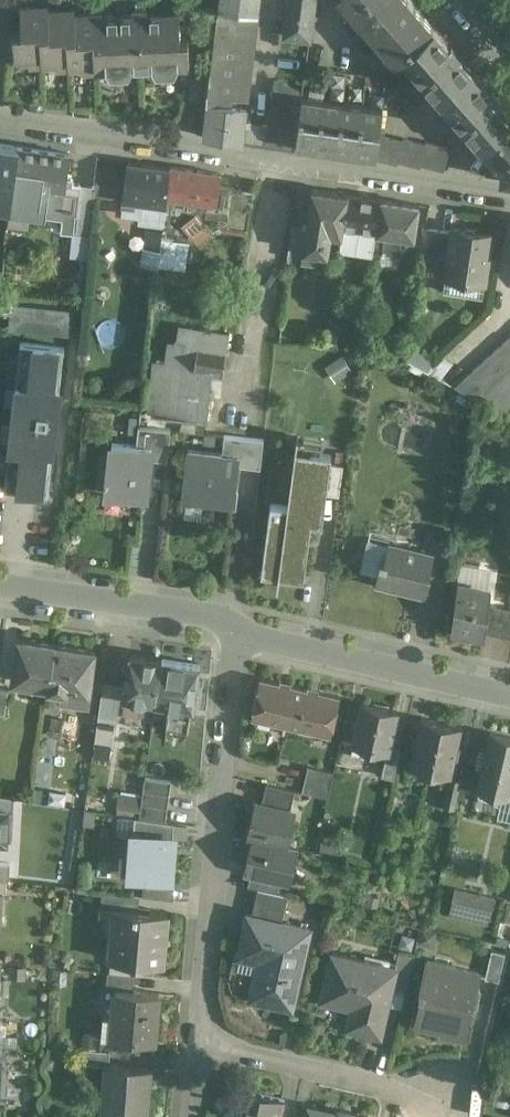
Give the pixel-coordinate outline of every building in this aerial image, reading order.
[(219,8),(241,11),(259,13),(260,0),(220,0),(219,8)] [(284,32),(310,35),(315,0),(288,0),(284,32)] [(396,60),(402,54),(435,25),(414,2),(412,0),(343,0),(396,60)] [(52,59),(49,8),(49,4),(21,5),(22,30),(14,31),(15,56),(27,56),(30,64),(44,64),(43,59),(52,59)] [(78,62),(76,12),(76,7),(49,8),(52,59),(53,59),(56,68),(70,67),(70,63),(78,62)] [(147,8),(133,9),(134,13),(102,14),(102,67),(106,67),(111,74),(129,73),(132,66),(152,65),(157,72),(174,71),(178,64),(190,64),(189,37),(181,38),(180,12),(147,13),(147,8)] [(219,8),(218,8),(216,31),(239,33),(241,11),(219,8)] [(76,12),(78,62),(80,62),(83,71),(97,71),(97,67),(102,67),(102,14),(102,11),(76,12)] [(259,13),(241,11),(239,33),(232,97),(248,99),(259,13)] [(460,54),(461,53),(452,42),(451,43),(446,38),(435,25),(402,54),(482,147),(483,147),(509,123),(509,111),(507,108),(500,100),(502,99),(492,88),(491,89),(484,82),(460,54)] [(239,33),(216,31),(207,101),(231,103),(232,97),(239,33)] [(275,113),(271,125),(245,122),(243,142),(295,150),(295,144),(302,96),(303,92),(277,80),(277,81),(280,82),(275,97),(278,98),(272,112),(275,113)] [(323,99),(302,96),(295,144),(316,147),(323,99)] [(343,102),(323,99),(316,147),(336,150),(343,102)] [(231,103),(207,101),(203,137),(243,142),(245,122),(247,105),(231,103)] [(363,104),(343,102),(336,150),(356,152),(363,104)] [(384,107),(363,104),(356,152),(375,155),(377,155),(380,134),(384,107)] [(483,147),(501,168),(500,178),(509,179),(509,123),(483,147)] [(402,140),(380,134),(377,155),(375,155),(374,158),(397,164),(398,161),(420,167),(421,164),(444,170),(450,147),(426,140),(425,143),(403,137),(402,140)] [(0,144),(0,196),(12,198),(14,181),(17,147),(0,144)] [(70,154),(18,146),(17,147),(14,181),(65,189),(70,154)] [(170,168),(128,162),(126,170),(123,197),(122,205),(134,207),(136,199),(166,203),(170,168)] [(126,170),(98,166),(96,187),(95,193),(123,197),(126,170)] [(220,174),(170,167),(170,168),(166,203),(166,211),(176,213),(178,198),(203,202),(201,217),(214,219),(220,174)] [(96,187),(80,184),(77,213),(92,215),(95,193),(96,187)] [(323,190),(313,189),(312,189),(306,228),(302,259),(302,260),(317,262),(319,253),(328,254),(331,233),(342,235),(343,227),(348,194),(340,193),(323,190)] [(382,199),(348,194),(343,227),(354,228),(353,233),(361,234),(362,229),(377,231),(382,199)] [(419,204),(382,199),(377,231),(385,233),(382,252),(401,254),(404,235),(414,237),(419,204)] [(176,213),(166,211),(161,248),(161,257),(171,258),(176,213)] [(77,213),(75,213),(73,232),(90,234),(92,215),(77,213)] [(0,220),(0,242),(5,243),(8,221),(0,220)] [(306,228),(292,226),(288,257),(301,259),(302,259),(306,228)] [(492,233),(453,227),(452,232),(448,262),(446,275),(485,281),(492,233)] [(452,232),(426,228),(422,258),(448,262),(452,232)] [(377,231),(362,229),(361,234),(360,247),(375,250),(377,231)] [(401,254),(382,252),(385,233),(377,231),(375,250),(373,263),(398,266),(401,254)] [(301,259),(288,257),(286,267),(299,269),(301,259)] [(69,311),(14,306),(12,326),(67,332),(69,311)] [(229,334),(201,329),(179,325),(177,336),(189,338),(188,345),(169,342),(166,362),(212,370),(222,372),(229,334)] [(454,386),(477,399),(509,369),(509,336),(454,386)] [(65,345),(21,340),(13,405),(11,421),(12,421),(5,486),(49,490),(56,426),(58,409),(65,345)] [(166,362),(165,363),(152,361),(148,407),(149,407),(151,412),(150,412),(150,414),(161,415),(161,417),(163,417),(163,415),(206,420),(206,422),(207,422),(212,370),(166,362)] [(420,403),(411,401),(406,422),(415,425),(417,419),(420,404),(420,403)] [(437,408),(420,404),(417,419),(434,423),(437,408)] [(171,429),(138,426),(137,445),(151,446),(150,459),(167,461),(171,429)] [(264,439),(224,435),(222,453),(238,455),(237,465),(261,468),(264,439)] [(137,445),(112,442),(107,493),(145,497),(150,459),(151,446),(137,445)] [(222,453),(188,449),(183,493),(233,499),(237,465),(238,455),(222,453)] [(288,505),(271,502),(261,572),(304,578),(311,523),(322,524),(327,493),(331,463),(332,454),(295,449),(288,505)] [(344,464),(331,463),(327,493),(339,495),(344,464)] [(433,553),(389,542),(385,559),(381,557),(380,562),(381,563),(376,581),(390,584),(411,590),(419,592),(426,593),(430,573),(428,572),(433,553)] [(445,576),(430,573),(426,593),(419,592),(416,605),(440,610),(445,576)] [(491,589),(458,582),(451,629),(453,629),(453,628),(483,635),(482,636),(485,636),(485,632),(489,604),(491,589)] [(489,604),(485,632),(509,638),(509,609),(489,604)] [(55,643),(19,638),(12,680),(49,685),(55,643)] [(95,649),(55,643),(49,685),(48,694),(88,700),(91,679),(91,678),(93,667),(92,666),(95,649)] [(162,659),(130,654),(128,668),(127,668),(124,683),(126,683),(124,696),(125,696),(123,711),(143,713),(146,699),(156,701),(162,659)] [(199,664),(162,659),(156,701),(193,706),(199,664)] [(340,696),(260,678),(252,715),(284,722),(282,731),(285,731),(286,723),(331,733),(340,696)] [(397,711),(363,703),(354,744),(387,751),(388,751),(390,745),(397,711)] [(441,721),(421,716),(410,765),(430,770),(441,721)] [(64,719),(54,717),(51,733),(62,735),(64,719)] [(117,719),(98,717),(94,745),(113,748),(117,719)] [(462,725),(441,721),(430,770),(450,774),(451,774),(462,725)] [(490,731),(476,790),(509,798),(509,736),(490,731)] [(401,747),(390,745),(388,751),(387,751),(382,775),(394,778),(401,747)] [(334,771),(308,765),(302,791),(328,797),(334,771)] [(462,779),(450,777),(451,774),(450,774),(443,804),(455,807),(462,779)] [(295,789),(266,783),(262,802),(290,808),(295,789)] [(141,797),(120,793),(117,813),(139,816),(141,797)] [(0,796),(0,811),(7,812),(14,812),(14,798),(0,796)] [(290,808),(262,802),(258,818),(252,816),(247,836),(252,837),(252,836),(288,844),(288,843),(293,823),(287,821),(290,808)] [(174,822),(135,816),(133,834),(173,837),(174,822)] [(173,837),(133,834),(130,873),(148,875),(147,878),(162,879),(163,876),(170,876),(173,837)] [(288,844),(252,836),(252,837),(248,855),(254,856),(251,872),(284,880),(288,862),(294,863),(298,846),(288,843),(288,844)] [(340,844),(322,840),(320,850),(338,853),(340,844)] [(0,862),(0,878),(7,879),(10,880),(11,863),(0,862)] [(284,880),(251,872),(248,885),(258,887),(288,894),(288,893),(282,892),(284,880)] [(288,894),(258,887),(252,913),(282,920),(288,894)] [(494,899),(456,890),(451,907),(490,916),(494,899)] [(135,895),(102,891),(100,914),(115,915),(116,908),(133,909),(135,895)] [(133,909),(116,908),(115,915),(111,959),(162,963),(167,912),(133,909)] [(252,913),(248,912),(238,954),(259,959),(251,996),(292,1006),(310,927),(282,920),(252,913)] [(415,954),(399,950),(395,966),(396,967),(392,987),(407,991),(415,954)] [(506,953),(492,950),(485,978),(499,982),(506,953)] [(395,966),(332,952),(327,972),(338,975),(332,1000),(363,1008),(359,1028),(381,1033),(392,987),(396,967),(395,966)] [(480,972),(427,960),(419,995),(422,996),(416,1022),(443,1028),(443,1031),(465,1037),(480,972)] [(118,982),(115,1031),(165,1034),(168,985),(118,982)] [(111,1050),(84,1048),(83,1063),(104,1064),(104,1063),(110,1064),(111,1050)] [(110,1064),(104,1063),(104,1064),(100,1113),(149,1116),(153,1067),(110,1064)] [(237,1086),(230,1116),(280,1116),(285,1097),(237,1086)] [(340,1109),(339,1113),(310,1106),(307,1116),(373,1116),(340,1109)]
